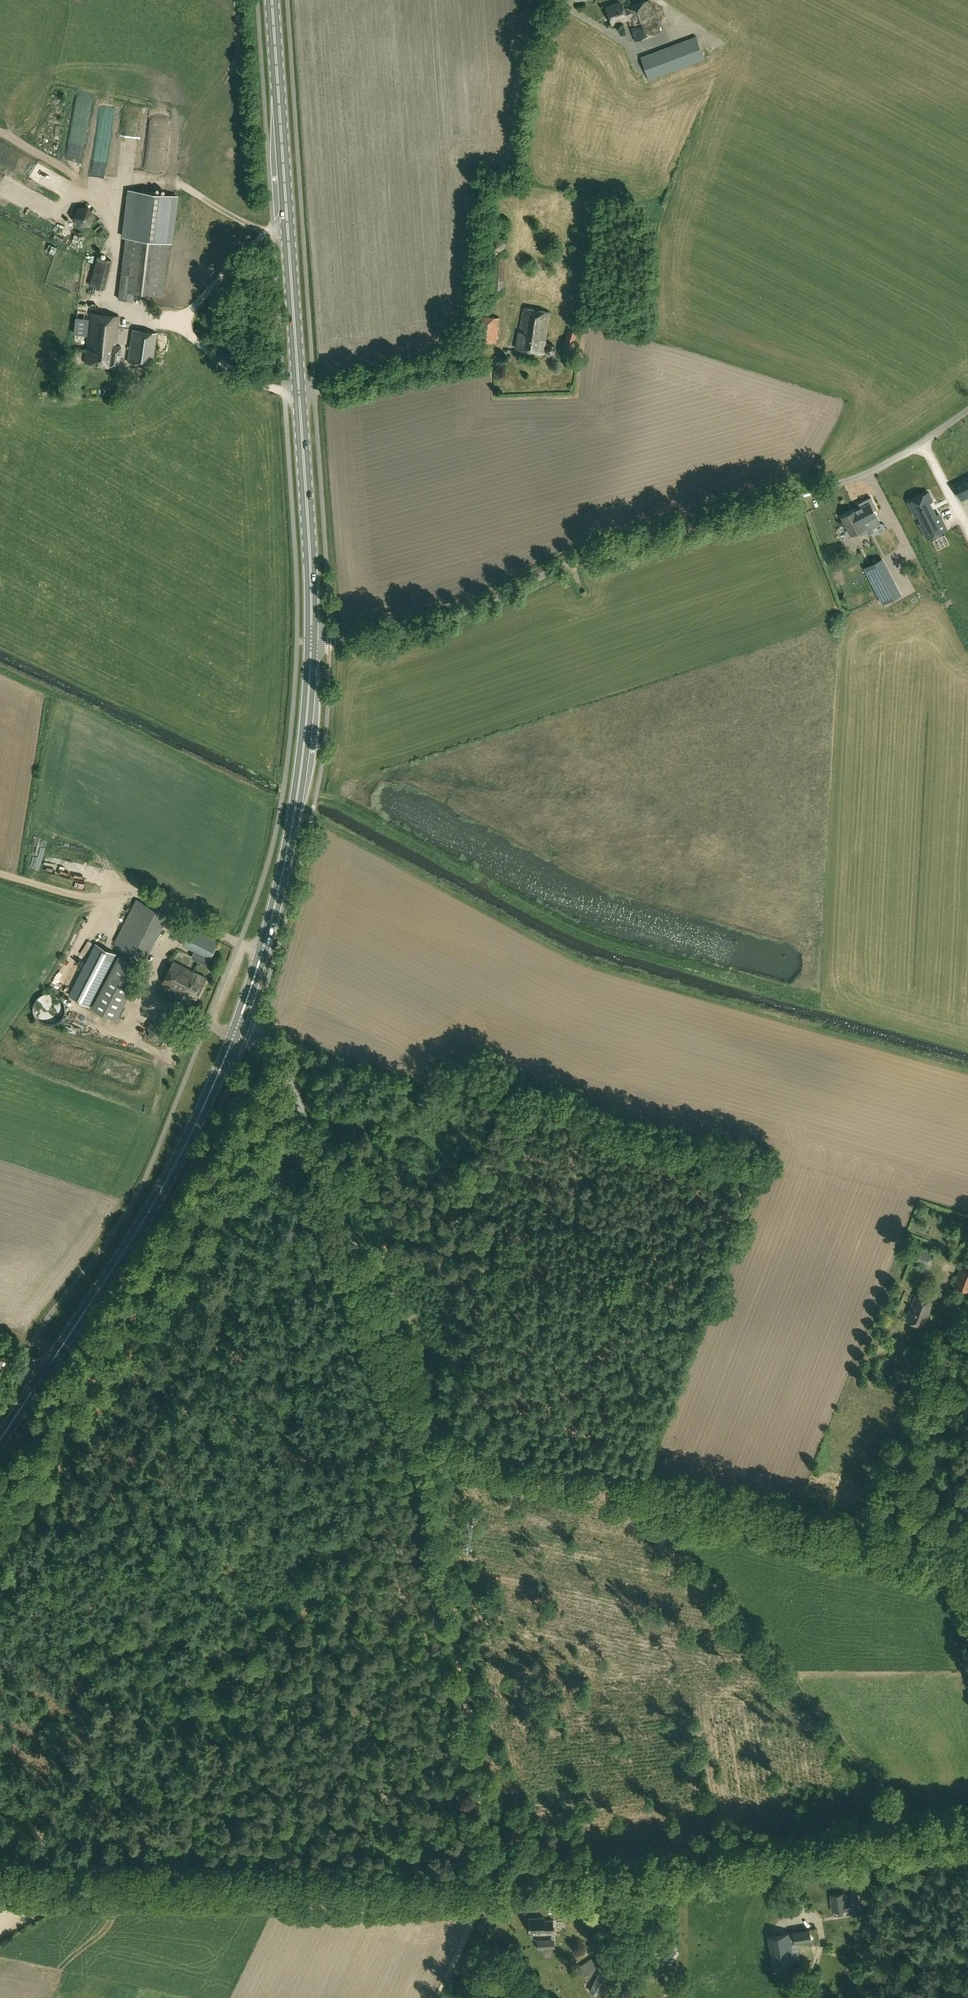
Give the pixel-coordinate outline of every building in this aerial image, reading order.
[(624,7),(622,1),(606,6),(612,24),(628,19),(635,41),(660,33),(650,0),(646,0),(624,7)] [(705,58),(696,36),(641,57),(650,79),(705,58)] [(119,130),(119,120),(103,120),(103,130),(119,130)] [(27,160),(21,175),(26,177),(32,162),(27,160)] [(127,236),(120,290),(163,296),(169,242),(171,242),(177,195),(130,189),(124,236),(127,236)] [(488,249),(496,255),(490,255),(489,287),(504,288),(506,255),(497,255),(506,251),(507,242),(499,235),(489,239),(488,249)] [(109,288),(115,263),(102,260),(96,285),(109,288)] [(85,293),(87,301),(95,300),(93,291),(85,293)] [(550,313),(523,308),(516,349),(544,353),(550,313)] [(118,316),(90,313),(85,365),(118,368),(120,346),(115,346),(118,316)] [(500,318),(477,314),(474,341),(497,343),(500,318)] [(157,332),(133,329),(128,361),(152,365),(157,332)] [(578,333),(569,330),(563,347),(572,351),(578,333)] [(556,349),(556,348),(556,347),(555,347),(555,346),(554,345),(553,344),(552,344),(551,344),(550,344),(549,344),(548,344),(548,345),(547,346),(547,347),(546,347),(546,348),(546,349),(546,350),(547,350),(547,351),(547,352),(548,352),(549,353),(551,353),(552,353),(553,352),(554,352),(555,351),(555,350),(556,350),(556,349)] [(954,487),(961,502),(967,498),(967,480),(954,487)] [(929,491),(907,502),(926,539),(947,528),(939,512),(936,514),(930,502),(933,500),(929,491)] [(842,518),(851,537),(858,533),(860,538),(868,534),(863,525),(877,518),(874,513),(878,511),(872,500),(859,506),(861,510),(857,512),(857,511),(842,518)] [(893,518),(887,520),(890,529),(896,526),(893,518)] [(882,558),(863,568),(878,597),(897,587),(882,558)] [(167,917),(136,900),(114,943),(145,959),(167,917)] [(210,958),(219,941),(191,927),(182,944),(210,958)] [(116,955),(96,944),(69,996),(90,1006),(116,955)] [(134,964),(118,956),(91,1007),(114,1019),(137,974),(131,971),(134,964)] [(197,1000),(208,978),(175,962),(164,983),(197,1000)] [(34,1009),(34,1010),(34,1012),(34,1013),(35,1014),(35,1016),(36,1018),(37,1019),(39,1021),(41,1022),(42,1022),(43,1023),(45,1024),(47,1024),(48,1025),(51,1025),(53,1024),(54,1024),(55,1024),(56,1023),(58,1022),(59,1022),(60,1021),(61,1020),(61,1019),(62,1018),(63,1017),(64,1015),(64,1014),(65,1013),(65,1011),(65,1010),(65,1008),(65,1006),(65,1005),(64,1004),(64,1002),(63,1001),(62,999),(61,998),(60,997),(59,996),(57,995),(56,994),(54,994),(53,993),(51,993),(50,993),(48,993),(47,993),(45,994),(44,994),(42,995),(41,995),(40,996),(39,997),(38,999),(36,1000),(36,1001),(35,1003),(34,1004),(34,1006),(34,1007),(34,1009)] [(74,1031),(71,1038),(81,1042),(84,1035),(74,1031)] [(935,1251),(917,1244),(910,1261),(929,1268),(935,1251)] [(953,1291),(952,1292),(966,1297),(967,1292),(967,1264),(962,1262),(953,1286),(955,1286),(953,1291)] [(917,1295),(908,1320),(925,1327),(931,1312),(929,1311),(933,1301),(917,1295)] [(831,1895),(832,1903),(831,1905),(833,1912),(849,1910),(850,1915),(861,1913),(858,1899),(846,1902),(845,1893),(831,1895)] [(531,1917),(531,1932),(545,1931),(545,1932),(555,1932),(554,1920),(546,1920),(546,1917),(531,1917)] [(791,1943),(795,1943),(799,1961),(815,1958),(812,1944),(817,1944),(815,1929),(768,1936),(772,1966),(777,1965),(778,1972),(792,1969),(791,1963),(794,1962),(791,1943)] [(537,1948),(539,1948),(539,1955),(546,1955),(546,1948),(553,1947),(553,1938),(536,1939),(537,1948)] [(589,1990),(598,1995),(610,1973),(602,1968),(589,1990)] [(825,1992),(814,1989),(811,1997),(816,1997),(824,1997),(825,1992)]
